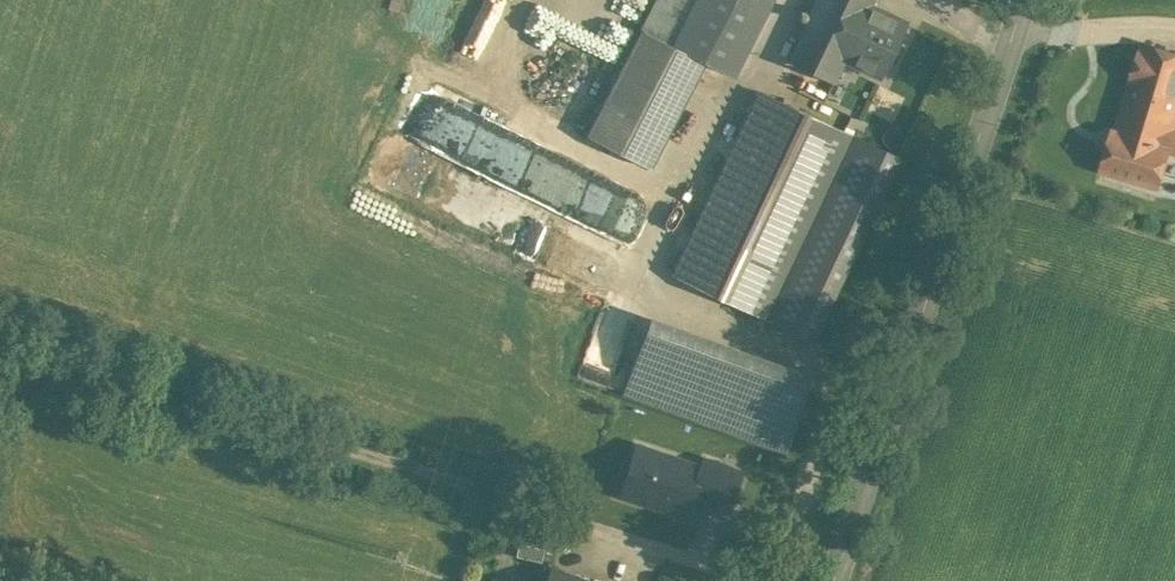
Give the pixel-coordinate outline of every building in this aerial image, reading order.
[(642,29),(674,45),(696,0),(657,0),(642,29)] [(717,0),(696,0),(674,45),(706,61),(737,77),(764,24),(763,24),(745,15),(717,0)] [(745,15),(753,0),(717,0),(745,15)] [(745,15),(763,24),(775,0),(753,0),(745,15)] [(787,58),(833,82),(845,57),(869,6),(870,6),(872,0),(815,0),(787,58)] [(870,6),(869,6),(845,57),(881,74),(905,22),(870,6)] [(674,45),(642,29),(587,135),(651,167),(706,61),(674,45)] [(1143,43),(1142,47),(1142,46),(1131,80),(1131,81),(1116,130),(1114,129),(1102,169),(1159,186),(1169,150),(1174,152),(1174,129),(1173,128),(1174,123),(1174,53),(1143,43)] [(853,135),(760,91),(697,222),(791,266),(853,135)] [(791,266),(767,317),(812,339),(899,156),(853,135),(791,266)] [(791,266),(697,222),(673,273),(767,317),(791,266)] [(811,388),(647,328),(624,393),(787,452),(811,388)] [(744,472),(707,459),(705,466),(637,444),(626,479),(646,485),(641,500),(690,516),(698,497),(732,507),(744,472)] [(545,548),(519,542),(516,555),(542,561),(545,548)] [(550,568),(545,580),(578,580),(579,578),(550,568)]
